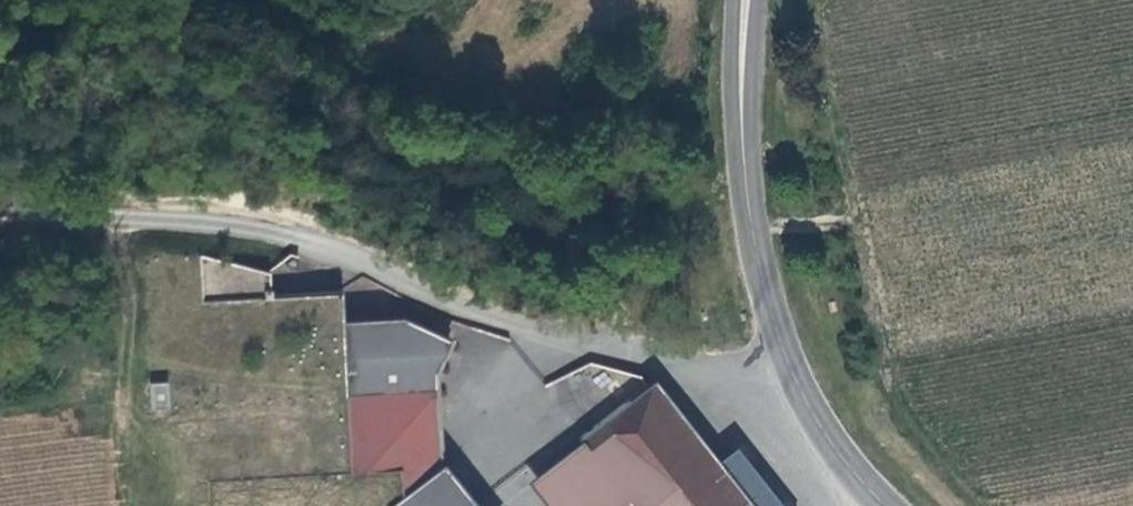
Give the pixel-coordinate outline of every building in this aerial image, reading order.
[(268,273),(196,254),(196,302),(269,296),(268,273)] [(441,464),(435,375),(450,342),(386,311),(339,314),(348,475),(412,471),(412,495),(398,505),(474,505),(441,464)] [(149,383),(150,410),(169,409),(168,382),(149,383)] [(720,466),(655,383),(577,442),(580,445),(629,505),(751,505),(720,466)] [(162,430),(145,430),(146,457),(163,457),(162,430)] [(580,445),(534,483),(553,505),(629,505),(580,445)] [(720,466),(751,505),(781,505),(739,452),(720,466)]
